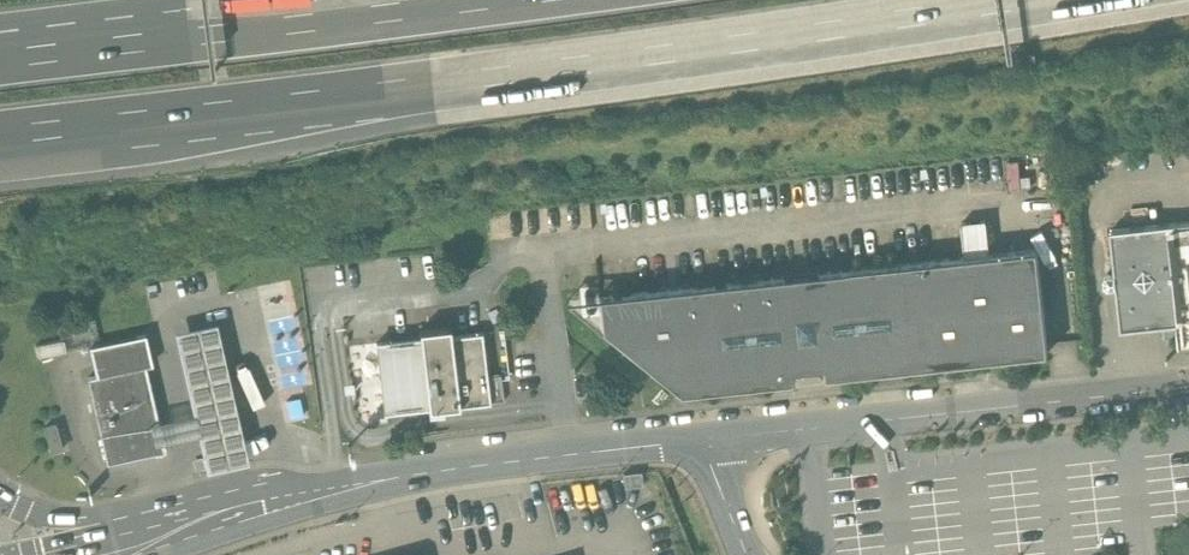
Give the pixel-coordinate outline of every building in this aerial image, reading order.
[(1033,51),(1021,51),(1021,63),(1033,63),(1033,51)] [(1117,226),(1126,319),(1177,314),(1180,348),(1188,347),(1188,219),(1117,226)] [(966,259),(599,298),(602,331),(680,394),(796,381),(795,371),(826,368),(827,378),(1050,355),(1039,249),(989,254),(986,223),(962,226),(966,259)] [(192,416),(197,437),(205,473),(250,462),(219,325),(174,335),(192,416)] [(504,402),(501,376),(487,377),(482,334),(451,337),(450,329),(419,332),(420,339),(377,345),(385,413),(428,408),(429,411),(430,411),(430,413),(443,412),(443,409),(504,402)] [(146,337),(90,350),(97,380),(88,382),(107,466),(165,453),(163,444),(158,423),(146,369),(153,367),(146,337)] [(36,350),(39,362),(67,356),(65,344),(36,350)] [(158,423),(163,444),(197,437),(192,416),(158,423)] [(57,429),(44,432),(51,456),(63,452),(57,429)]
